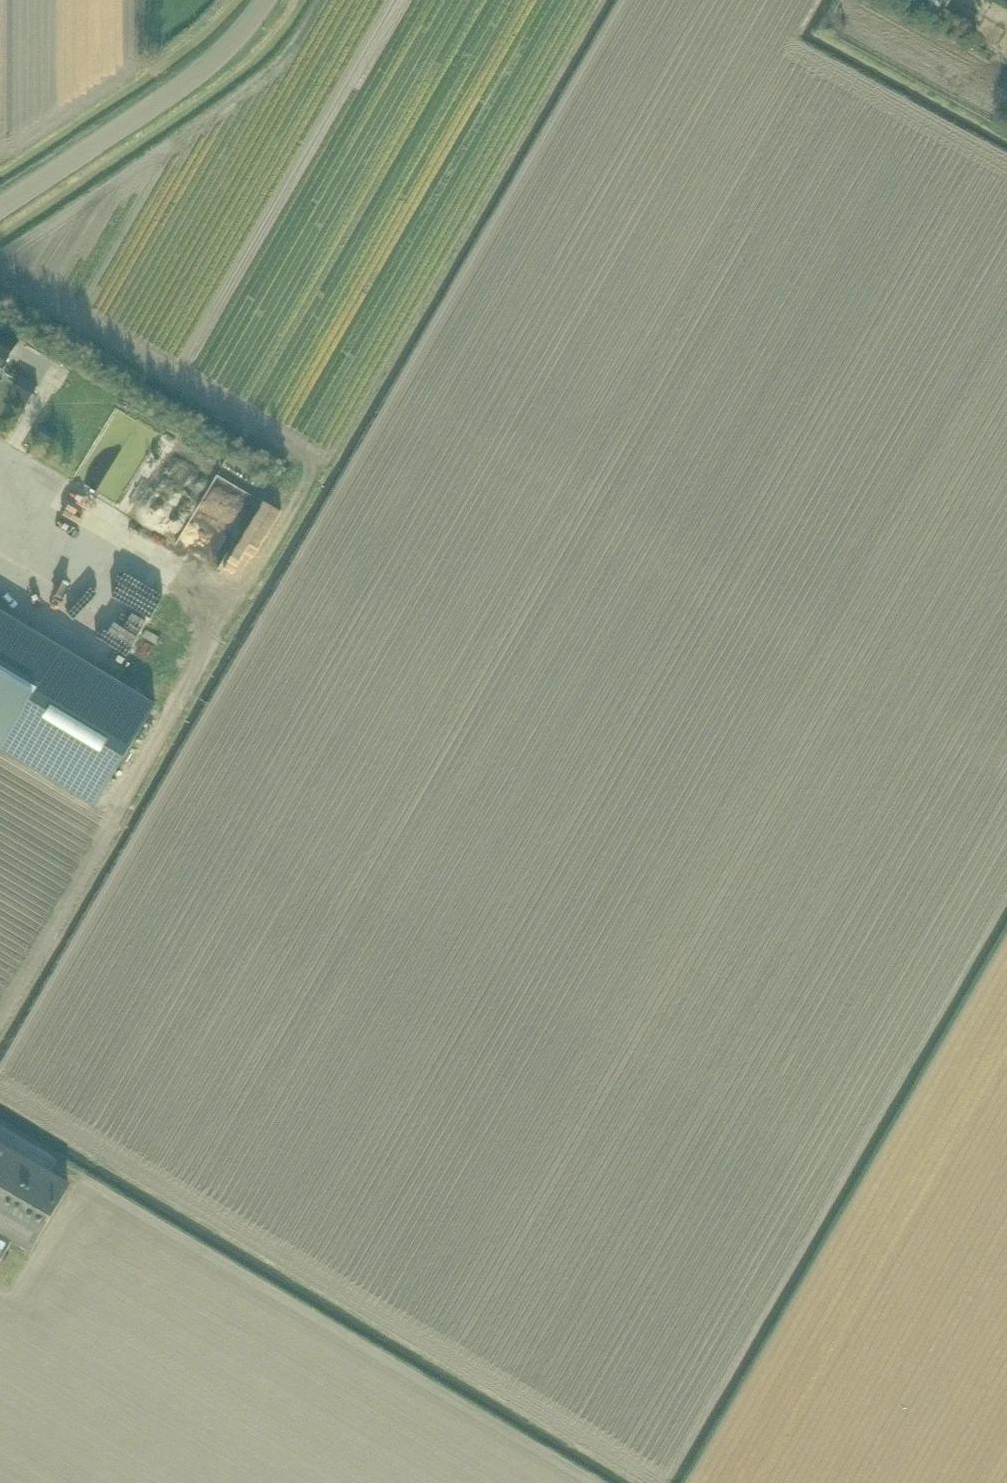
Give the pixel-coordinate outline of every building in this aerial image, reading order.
[(938,22),(970,41),(978,30),(945,10),(951,0),(901,0),(938,22)] [(78,348),(74,357),(92,365),(96,356),(78,348)] [(79,426),(85,413),(73,407),(67,420),(79,426)] [(62,431),(53,444),(63,450),(71,437),(62,431)] [(157,707),(155,706),(144,724),(0,638),(0,751),(96,808),(157,707)] [(12,1242),(31,1253),(72,1185),(0,1142),(0,1262),(12,1242)]
